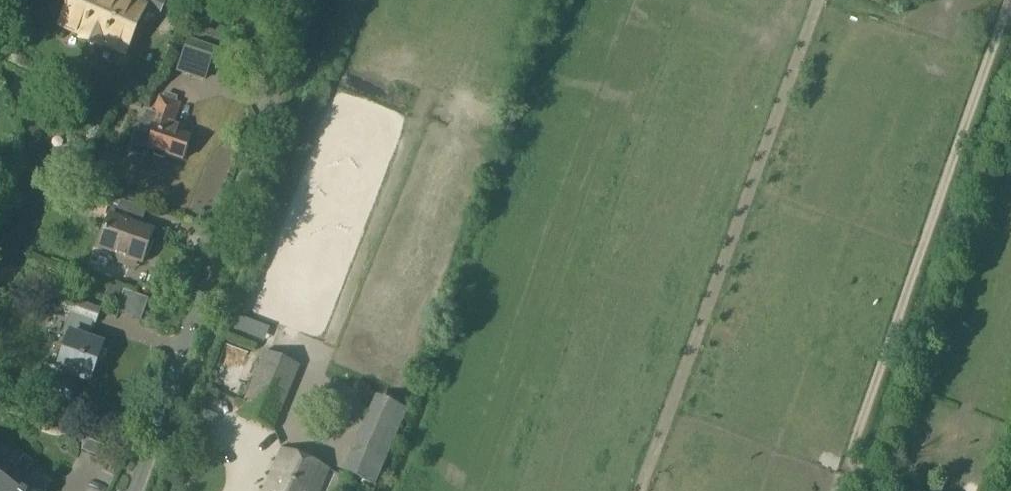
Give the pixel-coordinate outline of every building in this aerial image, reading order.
[(61,26),(85,36),(83,40),(91,44),(110,0),(72,0),(61,26)] [(91,44),(99,47),(101,44),(123,53),(143,9),(159,15),(165,0),(110,0),(91,44)] [(185,47),(177,72),(204,81),(212,57),(185,47)] [(136,145),(144,147),(147,149),(183,161),(190,140),(180,136),(182,130),(171,126),(178,105),(158,98),(149,125),(154,127),(152,133),(147,132),(141,130),(136,145)] [(96,250),(115,257),(114,261),(130,267),(133,261),(141,264),(153,232),(118,220),(121,213),(107,208),(112,196),(86,186),(78,207),(81,208),(81,210),(106,220),(96,250)] [(56,368),(43,364),(35,387),(69,399),(77,377),(90,382),(102,347),(85,341),(92,322),(96,323),(100,311),(62,298),(57,311),(69,316),(76,319),(71,332),(69,331),(56,368)] [(300,368),(264,353),(238,414),(274,429),(300,368)] [(375,397),(342,473),(375,487),(408,411),(375,397)] [(86,440),(81,452),(100,460),(105,448),(86,440)] [(329,470),(282,449),(264,490),(320,490),(329,470)]
